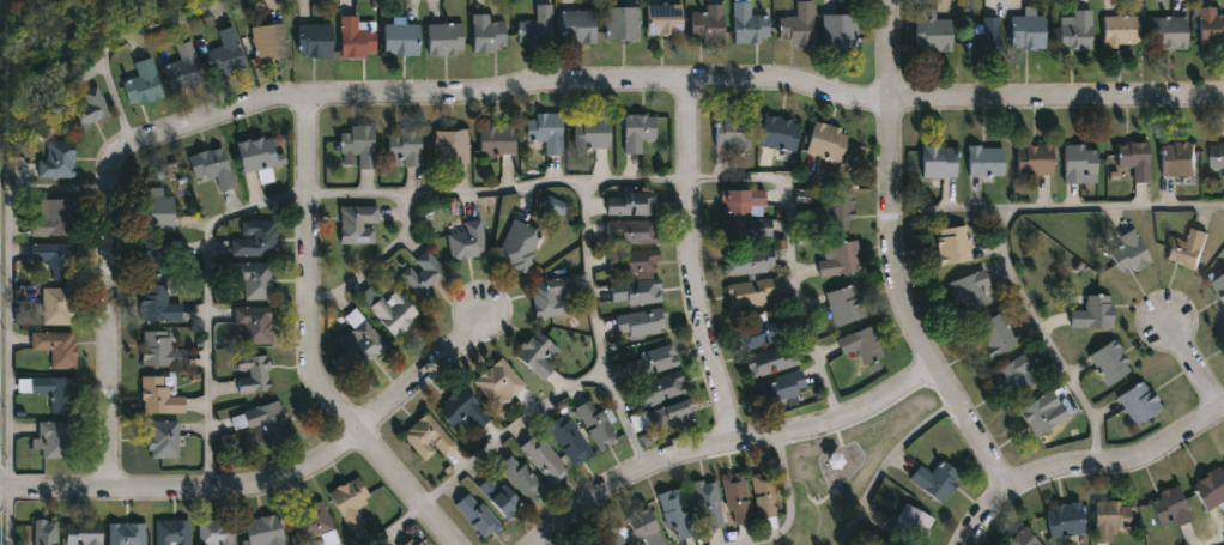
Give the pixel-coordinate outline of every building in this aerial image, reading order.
[(10,12),(9,0),(34,0),(34,12),(10,12)] [(768,42),(733,42),(733,0),(750,0),(750,14),(768,14),(768,42)] [(812,0),(812,44),(778,44),(778,17),(795,17),(795,0),(812,0)] [(681,35),(644,35),(644,4),(681,4),(681,35)] [(704,12),(704,4),(722,4),(722,41),(690,41),(690,12),(704,12)] [(535,5),(551,5),(551,47),(516,47),(516,20),(535,20),(535,5)] [(637,7),(637,40),(605,40),(605,7),(637,7)] [(951,18),(951,52),(915,52),(915,7),(933,7),(933,18),(951,18)] [(1216,14),(1223,14),(1223,44),(1199,44),(1199,7),(1216,7),(1216,14)] [(559,42),(559,10),(594,10),(594,42),(559,42)] [(1091,48),(1060,48),(1060,16),(1073,16),(1073,10),(1091,10),(1091,48)] [(822,47),(822,13),(856,13),(856,47),(822,47)] [(489,14),(489,22),(504,22),(504,52),(472,52),(472,14),(489,14)] [(1011,14),(1044,14),(1044,48),(1011,48),(1011,14)] [(1139,14),(1139,47),(1103,47),(1103,14),(1139,14)] [(357,16),(357,26),(375,26),(375,56),(340,56),(340,16),(357,16)] [(998,59),(968,59),(968,32),(982,32),(982,17),(998,17),(998,59)] [(1155,17),(1186,17),(1186,48),(1155,48),(1155,17)] [(285,56),(253,56),(253,24),(285,24),(285,56)] [(298,56),(298,24),(332,24),(332,56),(298,56)] [(417,24),(417,55),(383,55),(383,24),(417,24)] [(462,24),(462,54),(428,54),(428,24),(462,24)] [(207,50),(223,47),(218,30),(234,26),(246,67),(214,75),(207,50)] [(181,59),(176,46),(192,41),(204,81),(174,90),(165,63),(181,59)] [(131,107),(123,81),(139,77),(134,62),(151,57),(163,97),(131,107)] [(80,92),(98,85),(110,115),(78,128),(67,101),(81,96),(80,92)] [(561,153),(543,153),(543,140),(525,140),(525,114),(561,114),(561,153)] [(623,153),(623,114),(654,114),(654,139),(640,139),(640,153),(623,153)] [(608,115),(608,147),(572,147),(572,115),(608,115)] [(794,151),(761,146),(764,115),(798,120),(794,151)] [(714,116),(750,116),(750,147),(714,147),(714,116)] [(805,152),(813,121),(848,131),(840,162),(805,152)] [(513,123),(513,153),(479,153),(479,123),(513,123)] [(372,126),(372,168),(357,168),(357,153),(340,153),(340,132),(349,132),(349,126),(372,126)] [(432,163),(432,129),(467,129),(467,163),(432,163)] [(419,131),(419,165),(401,165),(401,158),(387,158),(387,131),(419,131)] [(235,143),(269,134),(277,165),(242,174),(235,143)] [(74,177),(38,177),(38,159),(48,159),(48,137),(74,137),(74,177)] [(1149,141),(1149,181),(1133,181),(1133,165),(1117,165),(1117,141),(1149,141)] [(1195,141),(1195,174),(1163,174),(1163,141),(1195,141)] [(1052,174),(1016,174),(1016,144),(1052,144),(1052,174)] [(1064,144),(1096,144),(1096,182),(1064,182),(1064,144)] [(1211,144),(1223,144),(1223,168),(1211,168),(1211,144)] [(956,176),(922,176),(922,145),(956,145),(956,176)] [(967,145),(1002,145),(1002,174),(967,174),(967,145)] [(217,190),(214,177),(193,181),(188,152),(224,146),(231,187),(217,190)] [(144,229),(144,188),(160,188),(160,194),(172,194),(172,229),(144,229)] [(722,213),(722,189),(764,189),(764,213),(722,213)] [(655,193),(654,216),(607,214),(608,192),(655,193)] [(820,194),(849,194),(849,230),(820,230),(820,194)] [(563,217),(568,205),(547,196),(542,208),(563,217)] [(31,235),(31,218),(38,218),(38,199),(72,199),(72,235),(31,235)] [(375,243),(339,243),(339,206),(375,206),(375,243)] [(541,231),(523,272),(493,259),(511,218),(541,231)] [(230,255),(230,237),(236,237),(236,220),(274,220),(275,255),(230,255)] [(483,256),(448,259),(447,232),(463,232),(462,220),(481,220),(483,256)] [(656,243),(607,243),(607,220),(656,220),(656,243)] [(770,241),(725,241),(725,220),(770,220),(770,241)] [(935,228),(965,225),(969,262),(938,266),(935,228)] [(1186,240),(1189,226),(1207,231),(1195,268),(1165,259),(1173,236),(1186,240)] [(1105,243),(1134,229),(1150,262),(1121,275),(1105,243)] [(139,274),(139,241),(170,241),(170,274),(139,274)] [(859,273),(818,275),(817,260),(823,260),(823,244),(856,242),(859,273)] [(73,281),(49,281),(49,260),(30,260),(30,243),(73,243),(73,281)] [(772,249),(774,272),(723,273),(722,250),(772,249)] [(399,271),(428,250),(446,275),(416,296),(399,271)] [(610,272),(610,250),(656,250),(656,272),(610,272)] [(232,280),(232,262),(269,262),(269,299),(242,299),(242,280),(232,280)] [(947,283),(982,271),(993,303),(959,315),(947,283)] [(1211,283),(1223,274),(1223,302),(1211,283)] [(534,317),(528,283),(565,277),(570,313),(534,317)] [(726,284),(776,278),(780,302),(728,308),(726,284)] [(611,303),(611,280),(660,280),(660,303),(611,303)] [(394,287),(418,315),(393,338),(357,296),(370,284),(383,298),(394,287)] [(824,293),(855,284),(866,316),(834,326),(824,293)] [(138,321),(138,285),(165,285),(165,303),(180,303),(180,321),(138,321)] [(42,325),(42,287),(72,287),(72,325),(42,325)] [(1068,327),(1068,310),(1085,310),(1085,295),(1111,295),(1111,327),(1068,327)] [(268,343),(242,343),(242,326),(232,326),(232,308),(268,308),(268,343)] [(333,361),(344,352),(335,341),(352,327),(343,316),(353,308),(386,346),(357,370),(351,363),(341,370),(333,361)] [(667,331),(618,338),(616,315),(663,308),(667,331)] [(765,322),(777,317),(784,335),(745,350),(737,328),(755,321),(753,316),(763,313),(765,322)] [(992,358),(974,327),(998,313),(1016,345),(992,358)] [(867,374),(858,347),(842,355),(836,340),(875,323),(885,345),(877,347),(885,368),(867,374)] [(513,352),(535,329),(557,350),(547,359),(553,367),(541,380),(513,352)] [(140,364),(140,331),(169,331),(169,350),(186,350),(186,364),(140,364)] [(30,332),(74,332),(74,369),(49,369),(49,350),(30,350),(30,332)] [(1107,387),(1086,357),(1113,339),(1133,369),(1107,387)] [(744,357),(792,343),(798,363),(751,379),(744,357)] [(677,368),(636,374),(632,352),(673,345),(677,368)] [(1024,373),(1030,389),(1006,399),(994,368),(1030,353),(1035,369),(1024,373)] [(236,356),(268,356),(268,392),(236,392),(236,356)] [(523,386),(496,408),(472,380),(499,357),(523,386)] [(806,390),(757,406),(751,384),(800,369),(806,390)] [(638,406),(634,384),(680,373),(686,394),(638,406)] [(140,412),(140,375),(164,375),(164,396),(183,396),(183,412),(140,412)] [(30,393),(30,377),(74,377),(74,412),(48,412),(48,393),(30,393)] [(1115,400),(1140,380),(1162,405),(1137,426),(1115,400)] [(490,416),(477,428),(463,414),(452,426),(436,410),(460,386),(490,416)] [(1047,412),(1054,424),(1035,437),(1018,410),(1050,390),(1060,405),(1047,412)] [(646,411),(686,400),(692,420),(650,431),(646,411)] [(290,436),(255,447),(246,414),(280,404),(290,436)] [(622,436),(600,448),(578,410),(584,406),(588,413),(605,405),(622,436)] [(435,448),(425,459),(400,438),(420,412),(456,442),(444,456),(435,448)] [(574,466),(545,425),(564,412),(593,454),(574,466)] [(247,428),(243,415),(230,418),(234,431),(247,428)] [(146,458),(146,419),(177,419),(177,458),(146,458)] [(69,422),(69,458),(38,458),(38,422),(69,422)] [(569,470),(552,485),(519,447),(535,432),(569,470)] [(217,440),(222,454),(233,450),(228,436),(217,440)] [(545,486),(529,502),(496,468),(511,453),(545,486)] [(919,465),(929,473),(940,459),(962,476),(940,503),(908,479),(919,465)] [(1220,467),(1223,474),(1223,499),(1206,509),(1192,482),(1220,467)] [(751,472),(771,471),(776,516),(756,519),(751,472)] [(475,489),(491,473),(522,502),(507,519),(475,489)] [(732,509),(725,510),(722,476),(745,474),(749,522),(733,523),(732,509)] [(363,523),(349,531),(327,492),(356,477),(370,501),(356,509),(363,523)] [(692,482),(715,479),(721,527),(697,531),(692,482)] [(1175,526),(1173,519),(1158,525),(1150,501),(1159,498),(1157,491),(1178,484),(1190,521),(1175,526)] [(692,535),(669,541),(656,493),(679,488),(692,535)] [(499,523),(483,539),(453,505),(469,490),(499,523)] [(298,541),(287,511),(321,499),(332,529),(298,541)] [(1095,501),(1129,501),(1129,528),(1113,528),(1113,543),(1095,543),(1095,501)] [(1083,535),(1048,537),(1048,505),(1081,503),(1083,535)] [(666,543),(661,544),(641,544),(624,516),(643,504),(666,543)] [(933,517),(920,544),(917,544),(891,533),(904,504),(933,517)] [(277,514),(283,544),(248,544),(243,520),(277,514)] [(55,519),(55,544),(32,544),(32,519),(55,519)] [(188,519),(188,544),(153,544),(153,519),(188,519)] [(232,520),(232,544),(217,544),(196,544),(196,520),(232,520)] [(101,521),(101,544),(84,544),(65,544),(65,521),(101,521)] [(144,523),(144,544),(107,544),(107,523),(144,523)] [(616,526),(626,544),(601,544),(596,537),(616,526)] [(1023,527),(1041,544),(1006,544),(1023,527)] [(413,535),(422,544),(402,544),(413,535)]
